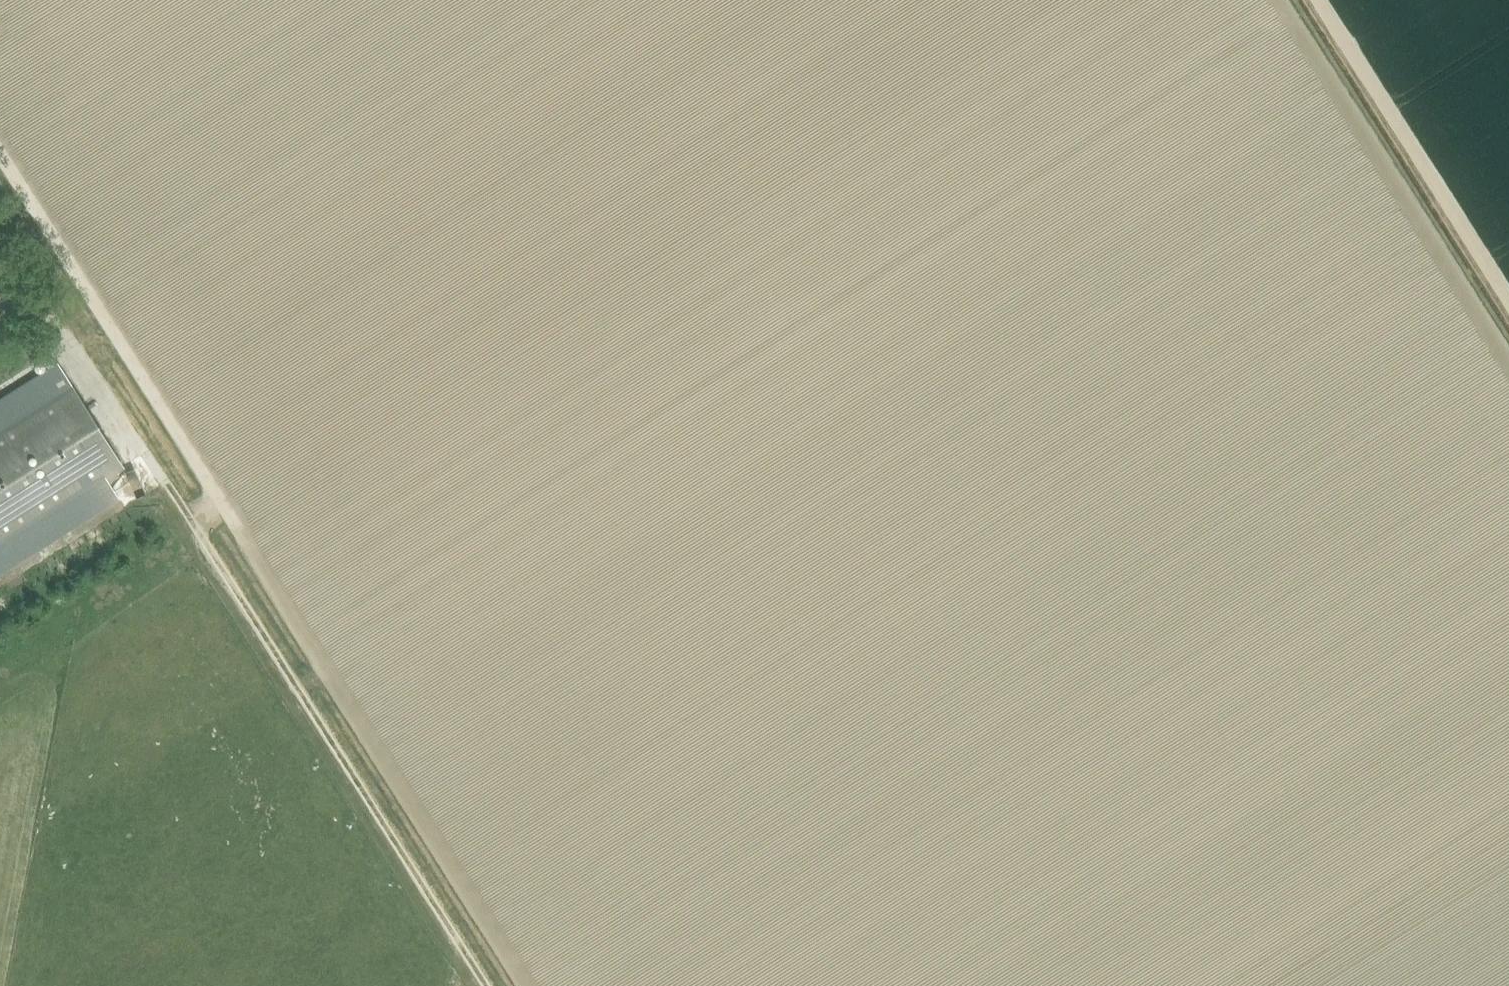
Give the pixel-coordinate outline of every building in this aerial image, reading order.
[(122,468),(70,385),(0,428),(0,544),(122,468)]
